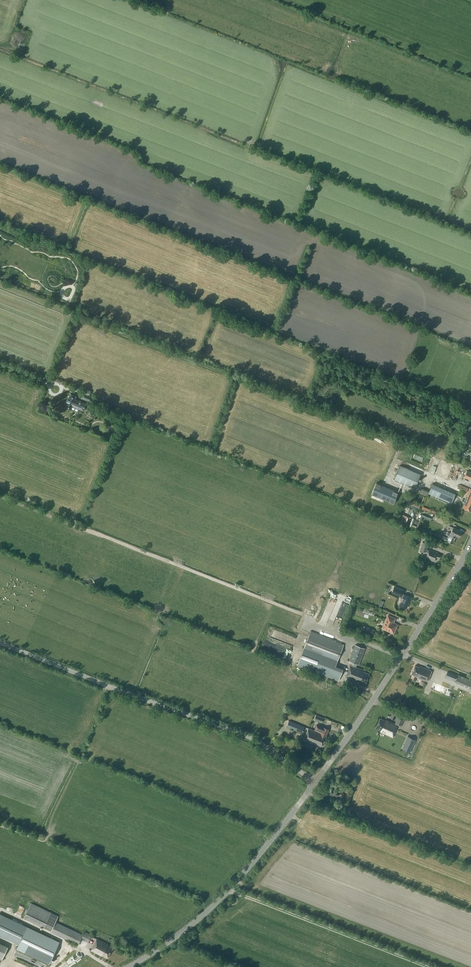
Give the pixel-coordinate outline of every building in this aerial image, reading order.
[(84,392),(81,398),(91,402),(93,396),(84,392)] [(76,396),(70,393),(65,407),(71,409),(72,406),(84,410),(86,403),(75,399),(76,396)] [(415,489),(421,475),(400,467),(394,481),(415,489)] [(394,503),(398,492),(376,482),(371,494),(394,503)] [(428,493),(451,503),(455,494),(432,484),(428,493)] [(462,531),(453,528),(451,533),(448,532),(447,535),(449,536),(447,542),(450,543),(454,535),(459,537),(462,531)] [(438,553),(429,549),(429,550),(427,549),(429,545),(423,542),(421,550),(426,552),(428,552),(426,557),(435,561),(437,557),(439,558),(440,555),(438,554),(438,553)] [(395,586),(392,592),(403,597),(400,605),(406,608),(410,600),(411,601),(412,597),(404,594),(402,594),(404,589),(395,586)] [(397,625),(393,623),(395,619),(388,616),(383,628),(394,633),(397,625)] [(373,635),(375,630),(366,626),(364,631),(373,635)] [(338,681),(343,669),(335,666),(344,644),(310,632),(303,650),(319,657),(314,671),(338,681)] [(356,667),(357,664),(358,665),(365,648),(355,645),(349,661),(352,662),(346,677),(353,679),(355,679),(355,680),(360,682),(361,681),(366,683),(369,674),(364,672),(365,670),(356,667)] [(427,681),(431,671),(421,666),(420,667),(415,665),(412,674),(417,676),(416,677),(427,681)] [(457,675),(448,672),(446,676),(455,680),(457,675)] [(455,681),(470,688),(470,685),(470,679),(458,673),(455,681)] [(324,718),(316,714),(314,719),(322,722),(324,718)] [(380,718),(376,728),(380,730),(380,731),(393,737),(397,729),(396,729),(398,725),(400,726),(403,720),(398,717),(395,724),(385,720),(385,721),(380,718)] [(287,727),(302,732),(304,727),(289,721),(287,727)] [(320,733),(308,728),(304,740),(317,745),(316,746),(318,747),(319,744),(323,746),(326,737),(326,736),(329,729),(323,727),(316,725),(314,730),(320,733)] [(404,745),(408,747),(406,751),(410,752),(416,740),(408,736),(404,745)] [(337,797),(338,794),(343,796),(344,794),(339,792),(339,791),(332,788),(330,793),(334,795),(333,795),(337,797)] [(24,918),(51,930),(55,922),(58,916),(30,903),(24,918)] [(59,943),(26,928),(26,927),(0,914),(0,933),(19,943),(17,948),(49,963),(59,943)] [(88,942),(91,935),(84,932),(83,935),(55,922),(51,930),(50,932),(78,945),(81,938),(88,942)] [(108,945),(108,944),(97,939),(91,950),(107,959),(113,948),(108,945)]
